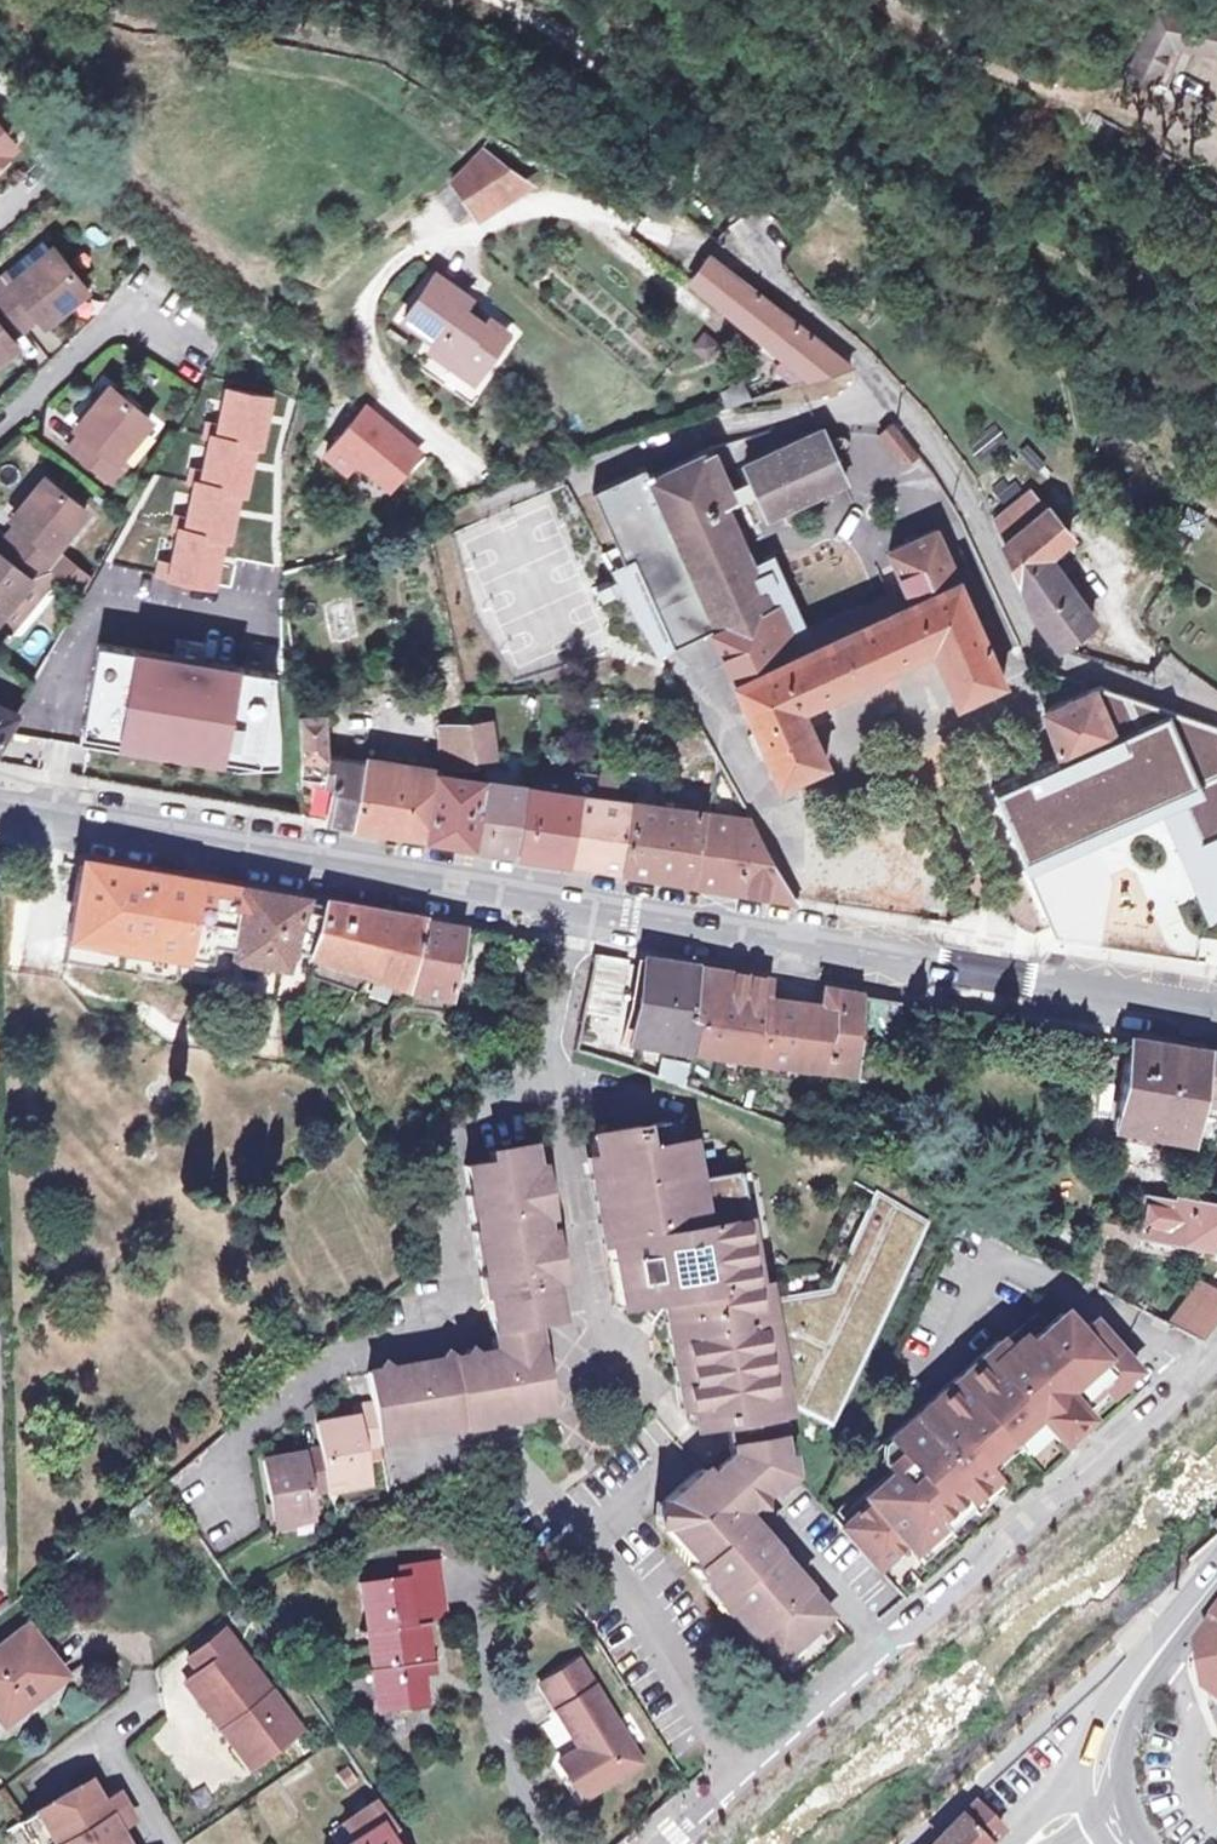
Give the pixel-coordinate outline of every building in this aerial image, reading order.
[(1181,45),(1216,52),(1216,21),(1156,1),(1126,65),(1159,81),(1181,45)] [(21,151),(0,125),(0,167),(21,151)] [(484,150),(451,182),(464,198),(475,212),(524,183),(484,150)] [(464,198),(451,182),(436,196),(448,210),(464,198)] [(4,274),(6,277),(12,284),(50,253),(42,244),(4,274)] [(688,249),(674,270),(693,283),(816,383),(848,372),(831,352),(781,313),(762,298),(707,261),(688,249)] [(15,318),(29,307),(39,319),(44,325),(85,292),(52,251),(50,253),(12,284),(6,277),(0,282),(0,298),(15,318)] [(429,354),(453,370),(459,361),(480,376),(507,336),(485,321),(481,326),(461,312),(469,300),(434,277),(403,323),(435,345),(429,354)] [(0,298),(0,360),(16,347),(11,341),(1,329),(15,318),(0,298)] [(15,318),(25,330),(39,319),(29,307),(15,318)] [(25,330),(15,318),(1,329),(11,341),(25,330)] [(474,384),(480,376),(459,361),(453,370),(474,384)] [(278,391),(227,383),(219,435),(261,442),(269,443),(278,391)] [(76,430),(82,435),(94,445),(83,458),(113,483),(125,469),(116,462),(150,422),(110,390),(76,430)] [(365,409),(326,457),(346,473),(355,462),(389,489),(419,453),(365,409)] [(915,456),(891,425),(876,437),(901,468),(915,456)] [(219,435),(211,434),(203,485),(245,492),(253,494),(261,442),(219,435)] [(766,609),(721,509),(755,494),(766,518),(842,483),(820,434),(743,469),(750,482),(727,492),(709,453),(649,480),(644,470),(591,493),(624,566),(630,563),(670,651),(709,634),(777,785),(823,764),(798,707),(927,649),(952,703),(999,682),(931,531),(884,553),(900,589),(789,639),(773,605),(766,609)] [(94,445),(82,435),(71,449),(83,458),(94,445)] [(19,550),(49,574),(61,560),(54,554),(86,515),(46,482),(13,522),(19,527),(31,537),(19,550)] [(203,485),(194,484),(186,536),(225,542),(236,544),(245,492),(203,485)] [(1027,589),(1039,620),(1060,645),(1087,615),(1042,551),(1062,533),(1031,492),(993,522),(1027,589)] [(1178,528),(1190,537),(1204,520),(1191,510),(1178,528)] [(8,541),(19,550),(31,537),(19,527),(8,541)] [(186,536),(174,534),(166,586),(216,594),(225,542),(186,536)] [(824,556),(831,570),(783,591),(801,631),(882,595),(858,540),(824,556)] [(8,541),(0,550),(0,558),(8,564),(19,550),(8,541)] [(19,550),(8,564),(0,558),(0,625),(11,634),(44,594),(38,589),(49,574),(19,550)] [(49,574),(56,579),(83,601),(94,582),(77,573),(61,560),(49,574)] [(56,579),(49,574),(38,589),(44,594),(56,579)] [(100,644),(82,746),(90,748),(238,775),(282,773),(283,740),(277,675),(100,644)] [(1099,690),(1078,698),(1043,711),(1062,757),(991,790),(1020,862),(1175,794),(1216,887),(1216,729),(1099,690)] [(10,735),(20,718),(0,709),(0,751),(10,735)] [(322,817),(353,823),(360,763),(322,757),(325,717),(295,713),(296,776),(325,780),(322,817)] [(473,742),(470,725),(469,723),(442,727),(444,747),(473,742)] [(470,725),(473,742),(478,766),(480,782),(488,783),(500,784),(491,735),(470,725)] [(527,854),(569,861),(582,795),(589,797),(593,779),(572,775),(572,770),(566,733),(549,737),(552,753),(544,753),(538,790),(532,789),(520,852),(527,854)] [(478,766),(473,742),(444,747),(447,769),(478,766)] [(438,775),(360,763),(353,823),(397,831),(406,832),(430,836),(438,775)] [(714,770),(712,788),(698,881),(711,883),(739,888),(776,894),(792,897),(720,767),(714,770)] [(593,779),(589,797),(608,799),(612,783),(613,776),(594,772),(594,775),(593,779)] [(471,839),(480,782),(438,775),(430,836),(460,842),(470,844),(471,839)] [(520,852),(532,789),(500,784),(488,783),(478,835),(486,836),(485,847),(489,848),(520,852)] [(658,786),(664,809),(654,874),(679,878),(698,881),(712,788),(704,787),(700,812),(674,810),(671,787),(658,786)] [(605,866),(623,870),(633,804),(608,799),(589,797),(582,795),(569,861),(578,862),(605,866)] [(654,874),(664,809),(633,804),(623,870),(638,872),(654,874)] [(822,824),(807,888),(916,914),(931,849),(822,824)] [(307,956),(312,932),(318,905),(292,900),(208,885),(102,867),(78,863),(66,937),(204,962),(207,946),(229,950),(227,959),(279,968),(284,949),(307,956)] [(307,957),(404,988),(417,921),(374,914),(318,905),(312,932),(307,956),(307,957)] [(434,925),(417,921),(404,988),(402,996),(414,997),(416,991),(446,998),(459,929),(434,925)] [(204,962),(225,966),(227,959),(229,950),(207,946),(204,962)] [(589,956),(577,1011),(612,1018),(623,962),(589,956)] [(683,1019),(690,969),(638,960),(637,965),(627,1039),(680,1047),(689,1048),(693,1021),(683,1019)] [(783,1062),(850,1072),(854,997),(817,990),(814,1007),(800,1005),(762,998),(765,982),(729,976),(690,969),(683,1019),(693,1021),(689,1048),(754,1058),(783,1062)] [(894,1004),(854,997),(850,1072),(890,1078),(894,1004)] [(1197,1056),(1180,1053),(1122,1043),(1107,1129),(1147,1137),(1136,1197),(1170,1203),(1181,1142),(1190,1101),(1216,1105),(1216,1059),(1197,1056)] [(651,1074),(675,1083),(678,1058),(653,1056),(651,1074)] [(1190,1101),(1181,1142),(1170,1203),(1216,1212),(1216,1105),(1190,1101)] [(658,1149),(676,1147),(673,1127),(654,1129),(658,1149)] [(698,1143),(676,1147),(658,1149),(654,1129),(588,1139),(622,1316),(641,1313),(636,1324),(648,1333),(663,1312),(684,1419),(693,1417),(719,1415),(733,1433),(784,1423),(797,1421),(796,1408),(835,1427),(929,1224),(877,1194),(831,1290),(775,1299),(772,1285),(765,1287),(741,1177),(706,1182),(698,1143)] [(539,1247),(531,1196),(523,1197),(521,1184),(529,1183),(523,1143),(481,1149),(483,1160),(458,1164),(484,1327),(529,1320),(551,1317),(542,1262),(533,1263),(530,1248),(539,1247)] [(530,1189),(529,1183),(521,1184),(523,1197),(531,1196),(530,1189)] [(1170,1203),(1136,1197),(1131,1226),(1108,1223),(1107,1236),(1133,1240),(1134,1235),(1216,1251),(1216,1212),(1170,1203)] [(533,1263),(542,1262),(541,1254),(539,1247),(530,1248),(533,1263)] [(1094,1286),(1098,1267),(1084,1264),(1081,1280),(1094,1286)] [(1165,1325),(1195,1341),(1216,1312),(1216,1297),(1195,1281),(1165,1325)] [(989,1474),(983,1467),(974,1457),(1002,1432),(1004,1435),(1031,1411),(1040,1421),(1054,1437),(1081,1414),(1079,1411),(1070,1402),(1111,1366),(1109,1363),(1119,1354),(1093,1324),(1085,1331),(1083,1329),(1080,1331),(1061,1310),(1054,1316),(1043,1303),(1008,1334),(1005,1331),(924,1402),(873,1448),(891,1468),(836,1516),(876,1562),(903,1538),(909,1544),(989,1474)] [(529,1324),(529,1320),(484,1327),(485,1331),(485,1334),(508,1330),(510,1344),(518,1343),(520,1359),(533,1357),(532,1347),(529,1324)] [(487,1348),(429,1357),(430,1364),(412,1367),(411,1360),(360,1368),(365,1401),(346,1404),(348,1412),(328,1416),(330,1425),(311,1428),(314,1447),(297,1449),(298,1458),(276,1461),(275,1453),(256,1456),(266,1522),(286,1519),(284,1508),(304,1505),(302,1496),(321,1493),(320,1486),(318,1477),(336,1474),(338,1483),(357,1480),(352,1443),(372,1440),(370,1433),(377,1432),(491,1414),(490,1407),(512,1404),(513,1410),(538,1406),(541,1406),(533,1357),(520,1359),(518,1343),(510,1344),(508,1330),(485,1334),(487,1348)] [(420,1359),(411,1360),(412,1367),(430,1364),(429,1357),(420,1359)] [(1119,1375),(1111,1366),(1070,1402),(1079,1411),(1119,1375)] [(491,1414),(513,1410),(512,1404),(490,1407),(491,1414)] [(1040,1421),(1031,1411),(1004,1435),(1011,1443),(1013,1445),(1040,1421)] [(698,1438),(733,1433),(719,1415),(693,1417),(698,1438)] [(330,1425),(328,1416),(319,1417),(309,1419),(311,1428),(330,1425)] [(788,1442),(784,1423),(733,1433),(735,1445),(788,1442)] [(1011,1443),(1004,1435),(1002,1432),(974,1457),(983,1467),(1011,1443)] [(796,1477),(788,1442),(735,1445),(728,1456),(733,1463),(738,1459),(770,1496),(796,1477)] [(286,1451),(275,1453),(276,1461),(298,1458),(297,1449),(286,1451)] [(746,1514),(770,1496),(738,1459),(733,1463),(728,1456),(706,1473),(733,1504),(746,1514)] [(766,1540),(746,1514),(733,1504),(706,1473),(699,1466),(692,1473),(661,1500),(661,1525),(692,1562),(688,1566),(701,1581),(704,1578),(729,1602),(725,1606),(749,1632),(766,1650),(773,1658),(828,1608),(813,1592),(805,1599),(795,1588),(803,1581),(766,1540)] [(320,1486),(338,1483),(336,1474),(318,1477),(320,1486)] [(305,1516),(304,1505),(284,1508),(286,1519),(305,1516)] [(398,1560),(399,1571),(403,1570),(409,1618),(420,1616),(445,1613),(437,1554),(398,1560)] [(399,1571),(359,1576),(366,1624),(409,1618),(403,1570),(399,1571)] [(808,1587),(803,1581),(795,1588),(805,1599),(813,1592),(808,1587)] [(409,1618),(366,1624),(377,1706),(424,1700),(418,1658),(426,1657),(420,1616),(409,1618)] [(2,1721),(61,1672),(24,1623),(0,1643),(0,1718),(2,1721)] [(190,1657),(200,1671),(236,1644),(225,1630),(190,1657)] [(1200,1655),(1207,1698),(1216,1705),(1216,1632),(1200,1655)] [(200,1671),(193,1676),(229,1724),(223,1729),(236,1745),(246,1738),(262,1760),(301,1730),(236,1644),(200,1671)] [(581,1795),(639,1759),(577,1656),(539,1679),(570,1730),(575,1727),(578,1732),(573,1735),(578,1744),(585,1755),(564,1769),(581,1795)] [(193,1676),(187,1681),(223,1729),(229,1724),(193,1676)] [(246,1738),(236,1745),(252,1767),(262,1760),(246,1738)] [(578,1744),(558,1757),(564,1769),(585,1755),(578,1744)] [(36,1843),(126,1843),(117,1827),(102,1802),(89,1780),(66,1793),(50,1803),(22,1819),(36,1843)] [(119,1792),(102,1802),(117,1827),(134,1818),(126,1805),(119,1792)] [(370,1800),(326,1831),(335,1843),(409,1843),(396,1823),(388,1827),(370,1800)] [(981,1843),(988,1843),(998,1834),(968,1802),(953,1816),(981,1843)] [(953,1816),(924,1843),(981,1843),(953,1816)]
